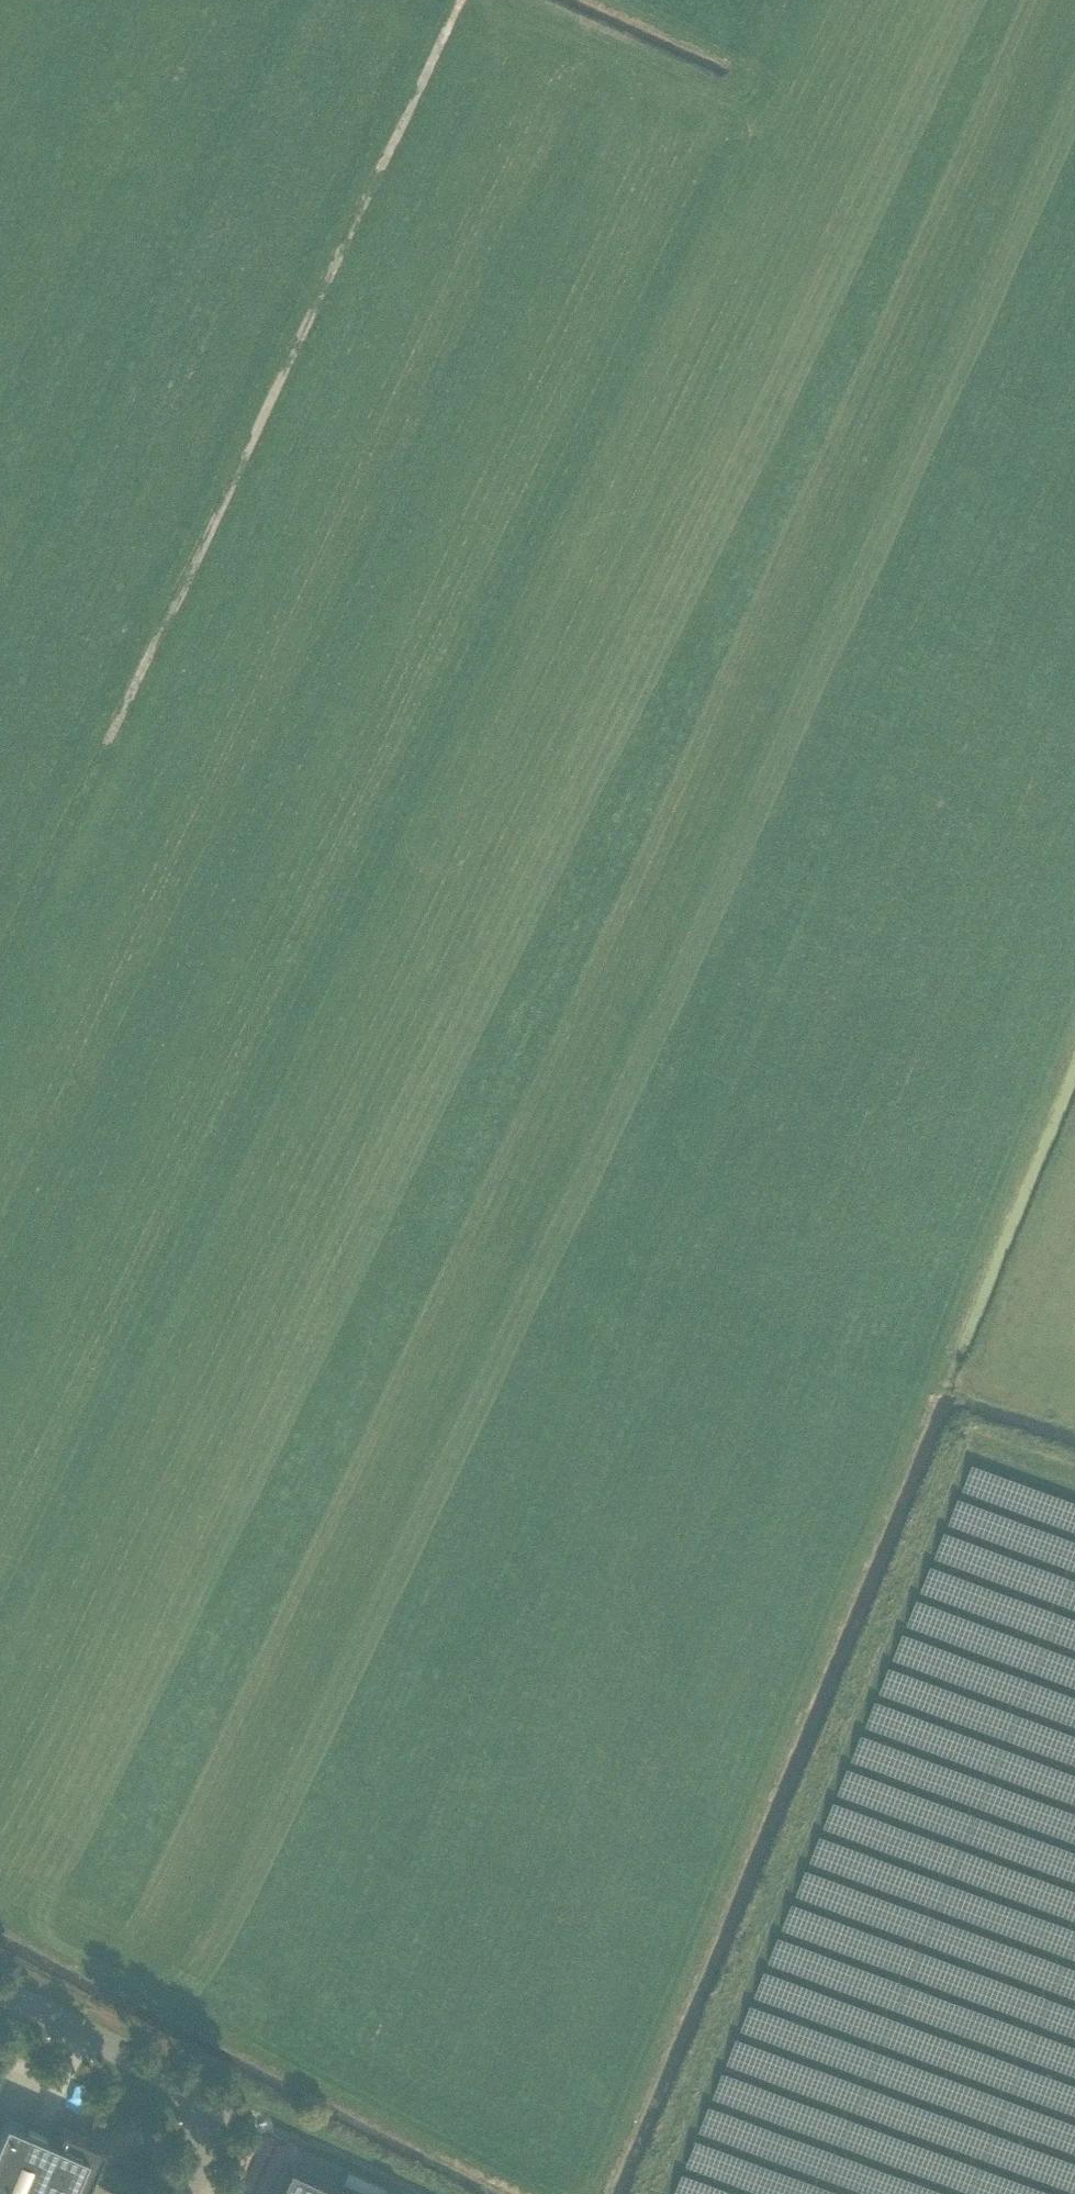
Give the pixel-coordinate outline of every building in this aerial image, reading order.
[(58,2141),(8,2119),(0,2137),(0,2193),(86,2193),(95,2174),(106,2148),(63,2129),(58,2141)] [(291,2164),(277,2193),(357,2193),(291,2164)]
